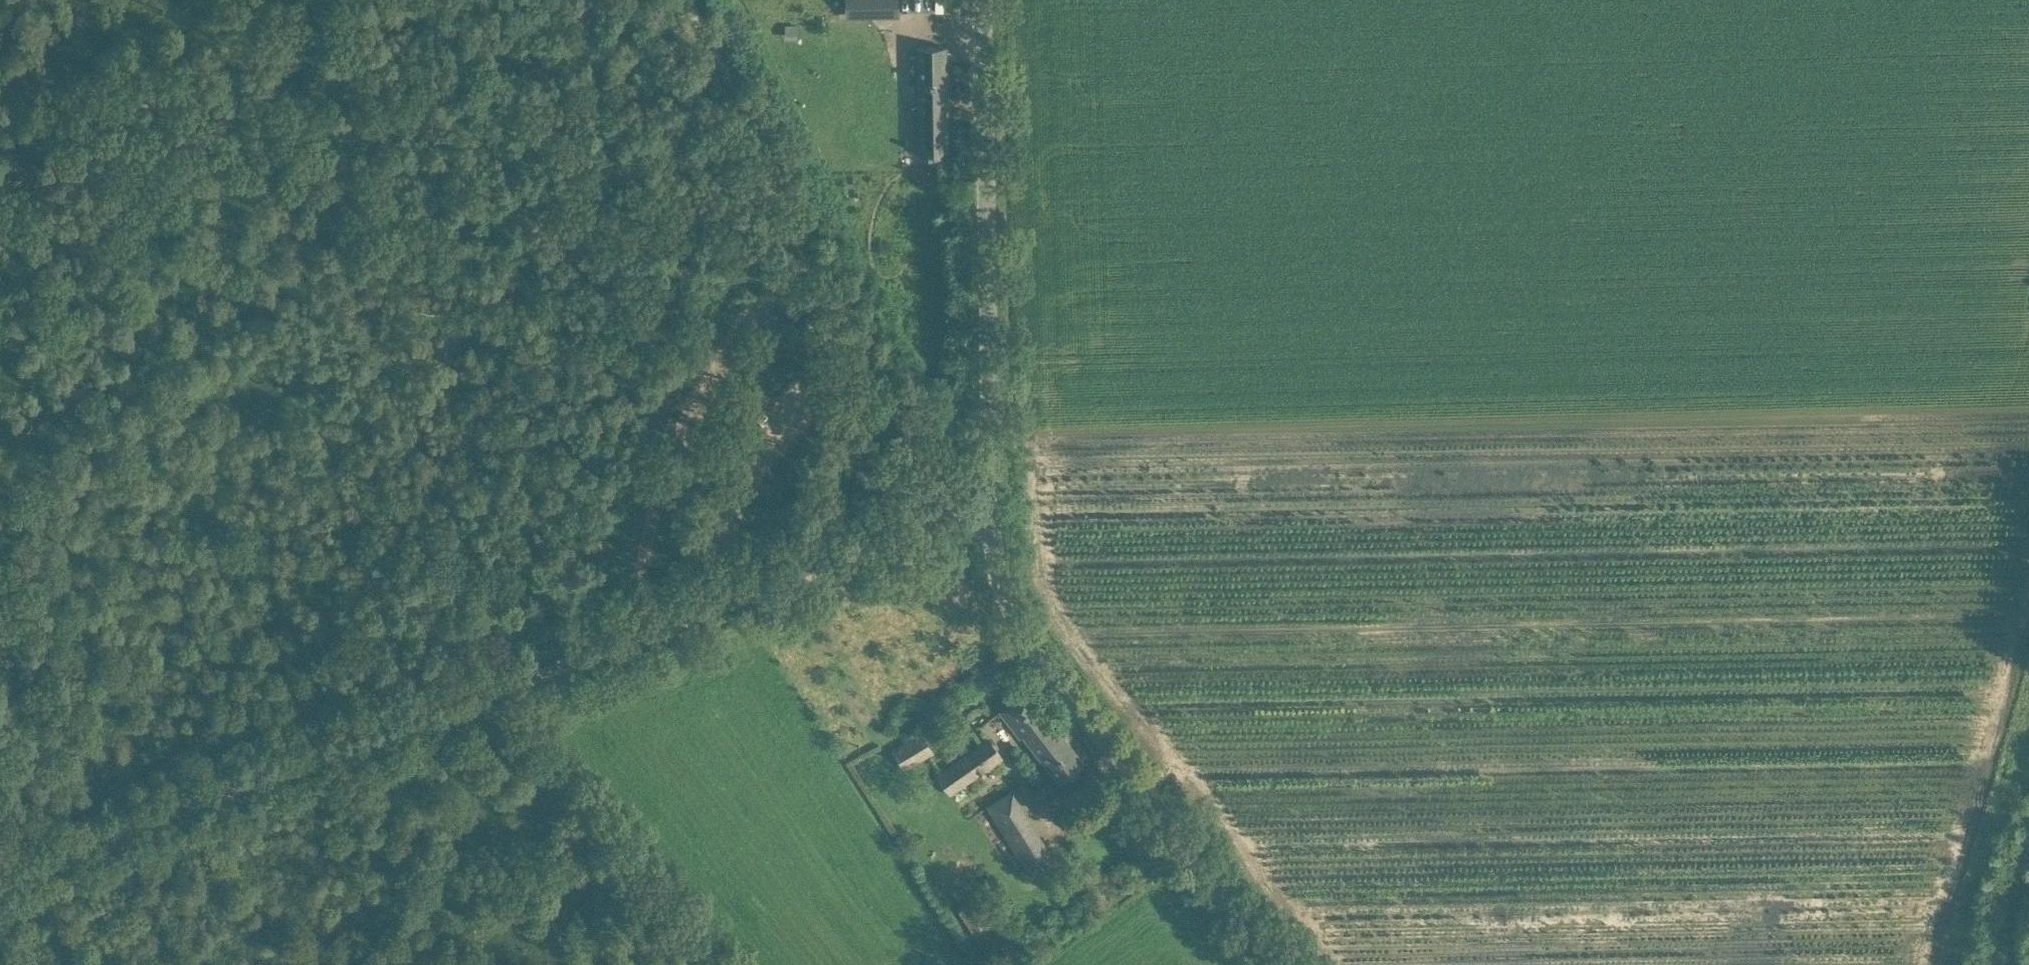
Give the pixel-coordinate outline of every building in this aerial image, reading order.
[(917,20),(916,0),(848,0),(849,21),(917,20)] [(946,46),(917,47),(918,156),(947,156),(946,46)] [(1084,763),(1027,689),(999,710),(1020,737),(1023,735),(1059,782),(1084,763)] [(904,768),(931,751),(921,734),(918,736),(917,734),(911,738),(912,739),(893,751),(904,768)] [(949,794),(985,768),(1002,757),(989,739),(936,776),(949,794)] [(1029,875),(1036,870),(1053,860),(1011,792),(986,807),(1029,875)]
